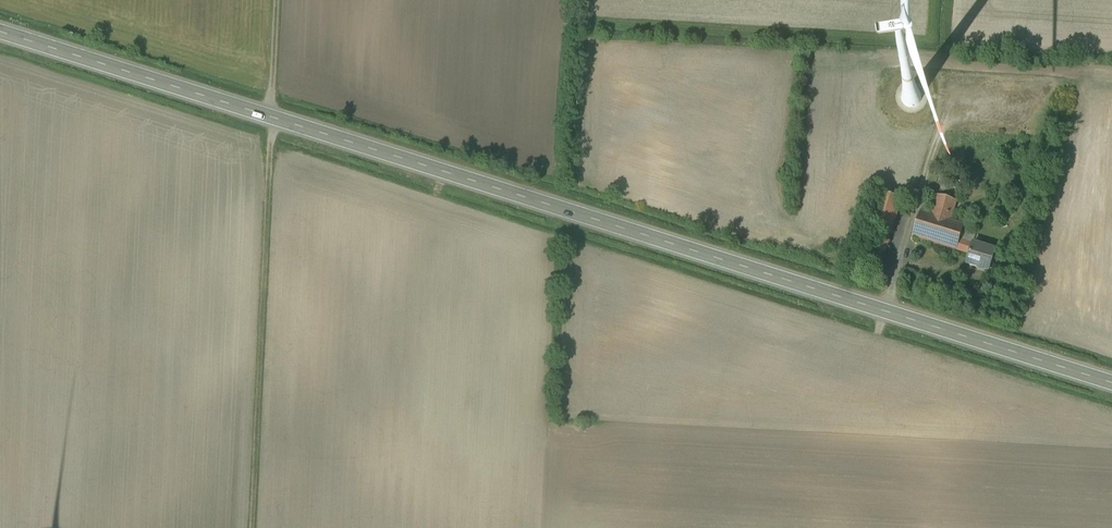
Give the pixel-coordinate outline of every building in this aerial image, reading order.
[(901,201),(880,195),(871,225),(893,232),(901,201)] [(961,202),(939,196),(932,216),(923,213),(915,240),(970,257),(974,245),(962,242),(967,227),(954,223),(961,202)] [(998,253),(974,245),(970,257),(967,267),(991,275),(998,253)]
